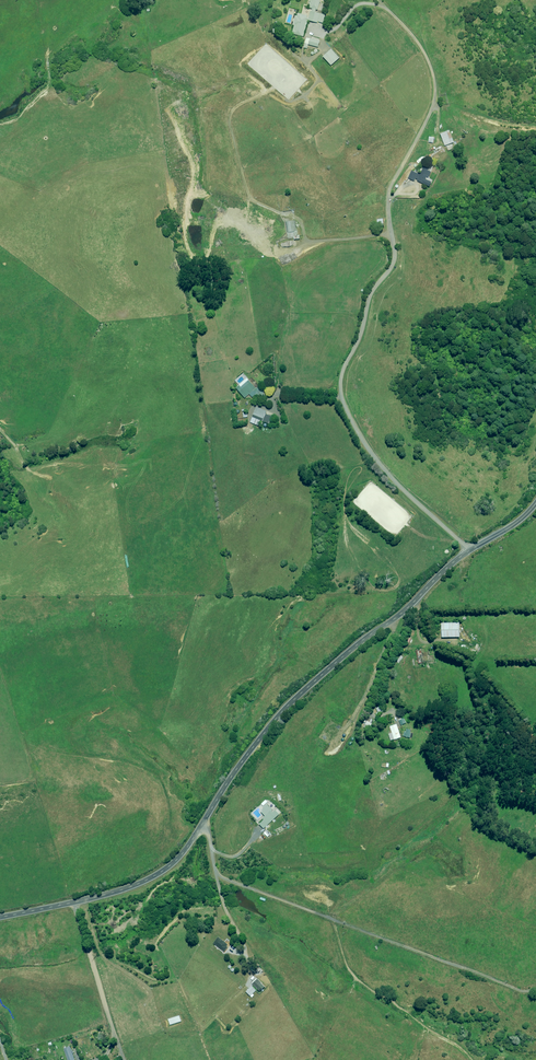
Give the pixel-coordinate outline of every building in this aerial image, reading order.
[(307,7),(312,9),(311,11),(310,11),(308,18),(306,17),(307,15),(297,13),(297,16),(295,15),(292,25),(294,25),(292,33),(303,36),(307,20),(317,23),(317,22),(322,23),(324,15),(315,12),(315,10),(317,10),(320,0),(309,0),(307,7)] [(304,48),(307,48),(308,45),(318,47),(319,40),(306,38),(304,48)] [(331,49),(323,57),(331,65),(339,58),(331,49)] [(446,145),(448,149),(453,148),(451,143),(454,142),(449,130),(440,133),(445,145),(446,145)] [(429,167),(424,165),(420,173),(418,172),(418,173),(411,170),(408,178),(414,181),(415,178),(418,180),(417,181),(429,186),(431,182),(426,179),(427,177),(428,177),(431,171),(428,170),(429,167)] [(286,230),(287,238),(289,238),(289,239),(290,238),(293,237),(293,239),(299,239),(299,236),(296,236),(294,221),(286,222),(287,230),(286,230)] [(249,394),(252,397),(255,395),(262,396),(263,389),(255,388),(249,380),(240,387),(239,385),(236,387),(244,398),(249,394)] [(256,407),(250,422),(258,425),(260,421),(269,424),(272,416),(265,414),(266,411),(256,407)] [(441,623),(442,638),(459,637),(459,623),(441,623)] [(397,724),(390,726),(392,733),(389,734),(391,740),(401,737),(397,724)] [(264,809),(262,811),(263,812),(262,813),(265,816),(262,819),(263,820),(259,824),(264,829),(279,814),(275,810),(273,812),(272,811),(273,810),(270,807),(269,807),(266,804),(263,808),(264,809)] [(228,947),(227,946),(228,944),(219,937),(213,943),(224,952),(228,947)] [(262,989),(265,987),(257,978),(252,983),(259,991),(262,989)] [(255,991),(251,986),(245,992),(250,996),(255,991)] [(170,1025),(181,1021),(179,1016),(168,1019),(170,1025)] [(69,1046),(63,1048),(67,1059),(75,1059),(72,1053),(73,1053),(72,1050),(71,1051),(69,1046)]
